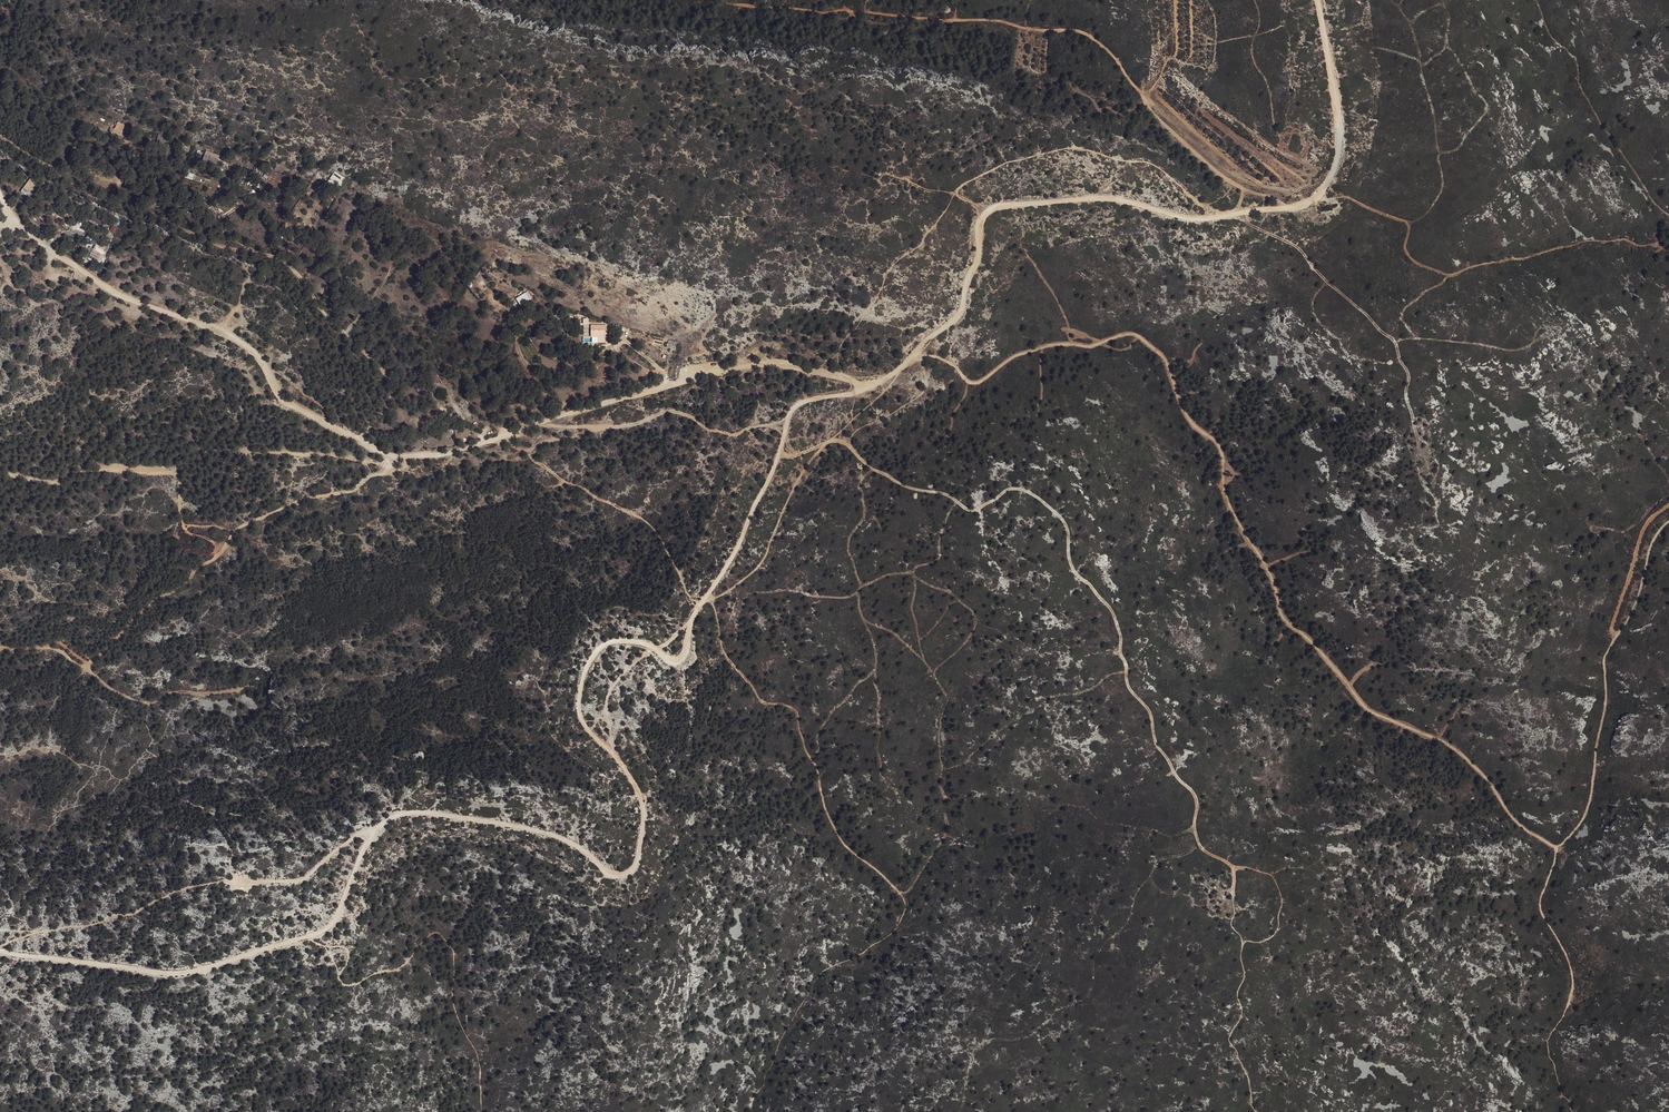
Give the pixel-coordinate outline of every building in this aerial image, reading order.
[(113,132),(120,135),(121,133),(124,125),(117,121),(113,132)] [(157,141),(165,143),(166,136),(158,134),(157,141)] [(191,146),(180,141),(177,147),(189,152),(191,146)] [(216,159),(205,155),(203,160),(216,165),(218,160),(216,159)] [(326,184),(338,194),(342,187),(331,178),(326,184)] [(94,212),(90,219),(102,226),(106,219),(94,212)] [(101,249),(96,246),(91,253),(91,254),(96,258),(100,252),(104,255),(107,250),(102,247),(101,249)] [(104,255),(100,252),(96,258),(100,261),(104,255)] [(523,294),(521,295),(526,302),(526,303),(529,300),(525,293),(523,294)] [(521,295),(517,298),(516,299),(521,306),(526,302),(521,295)] [(592,325),(591,336),(607,337),(607,325),(592,325)] [(468,435),(465,428),(455,433),(457,440),(468,435)]
